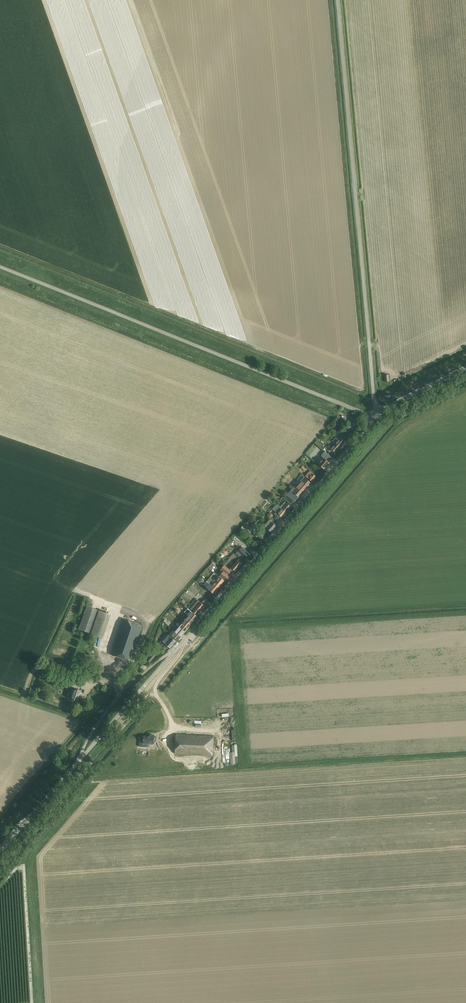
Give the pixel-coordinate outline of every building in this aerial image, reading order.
[(335,444),(340,448),(348,439),(341,433),(337,438),(336,438),(332,442),(335,444)] [(331,451),(335,454),(340,448),(335,444),(330,449),(331,451)] [(325,452),(321,456),(324,458),(326,460),(328,462),(332,457),(326,452),(325,452)] [(324,458),(319,464),(321,466),(325,469),(330,464),(328,462),(326,460),(324,458)] [(326,471),(321,467),(319,470),(322,473),(318,477),(319,479),(326,471)] [(305,476),(308,479),(312,482),(317,477),(310,471),(305,476)] [(284,498),(288,502),(292,506),(311,483),(308,480),(304,477),(298,484),(299,485),(298,486),(296,485),(284,498)] [(285,501),(280,507),(287,512),(291,507),(287,503),(285,501)] [(273,510),(278,514),(282,517),(287,512),(280,507),(278,505),(277,506),(276,505),(273,509),(274,510),(273,510)] [(267,528),(271,532),(277,526),(270,520),(264,526),(267,528)] [(240,549),(238,551),(242,555),(243,555),(247,559),(250,556),(246,552),(247,551),(242,547),(240,549)] [(230,569),(234,573),(243,563),(239,559),(230,569)] [(231,571),(224,565),(221,569),(228,575),(231,571)] [(224,579),(228,582),(231,578),(221,570),(218,574),(224,579)] [(225,581),(221,578),(220,577),(218,579),(217,578),(214,581),(213,580),(210,584),(217,590),(225,581)] [(214,594),(217,590),(210,584),(207,581),(206,583),(209,585),(206,588),(210,591),(214,594)] [(207,589),(205,588),(203,591),(201,589),(198,593),(200,595),(197,598),(199,599),(207,589)] [(188,607),(193,612),(197,615),(205,606),(206,607),(209,604),(204,600),(202,603),(195,598),(192,602),(192,603),(188,607)] [(90,634),(98,611),(86,607),(79,630),(90,634)] [(189,616),(195,621),(198,617),(193,612),(192,613),(188,609),(185,612),(189,616)] [(99,611),(91,633),(102,637),(110,615),(99,611)] [(172,625),(172,624),(175,627),(178,624),(170,616),(167,619),(172,625)] [(189,616),(186,620),(191,625),(195,621),(189,616)] [(141,625),(137,624),(123,619),(111,655),(129,661),(141,625)] [(182,624),(188,629),(191,625),(186,620),(182,624)] [(188,629),(182,624),(179,628),(185,633),(188,629)] [(181,637),(185,633),(179,628),(176,626),(173,630),(176,632),(181,637)] [(169,634),(172,636),(178,641),(181,637),(176,632),(173,635),(170,632),(169,634)] [(176,641),(172,638),(169,635),(163,642),(166,645),(170,648),(176,641)] [(150,663),(157,653),(154,651),(146,660),(150,663)] [(70,699),(72,700),(77,701),(81,691),(73,688),(70,699)] [(213,756),(213,741),(214,736),(176,734),(175,754),(180,754),(213,756)] [(140,739),(139,747),(149,747),(149,743),(154,743),(154,741),(156,741),(157,737),(154,737),(154,735),(150,735),(150,737),(144,736),(144,739),(140,739)]
